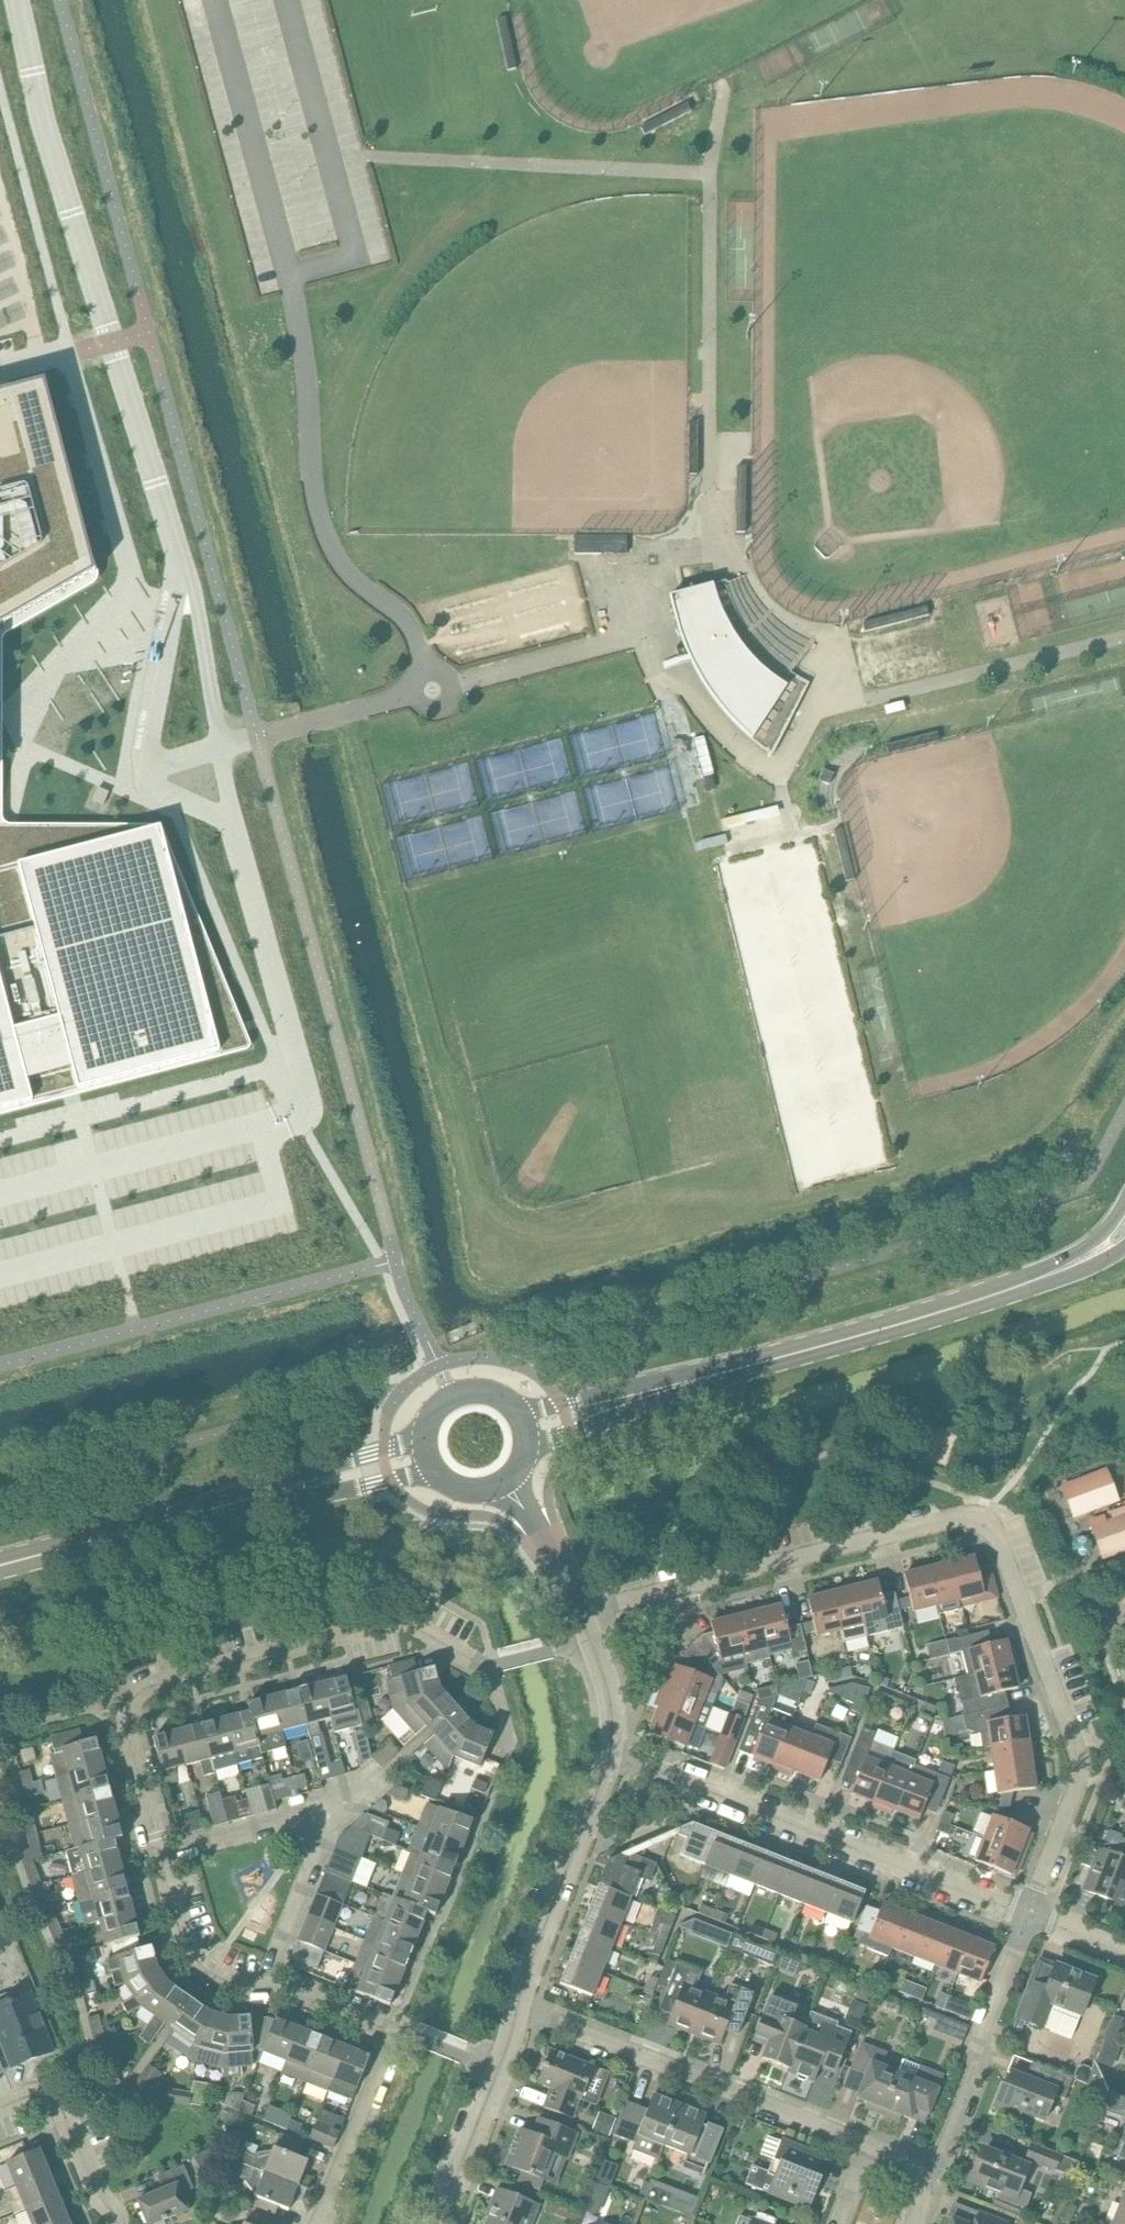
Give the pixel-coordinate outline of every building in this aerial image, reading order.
[(508,71),(517,69),(506,17),(497,19),(508,71)] [(688,103),(641,128),(645,136),(692,111),(688,103)] [(94,573),(89,555),(89,551),(45,382),(0,394),(0,628),(94,573)] [(574,550),(574,554),(602,554),(602,545),(627,545),(627,536),(574,536),(574,545),(574,550)] [(726,581),(716,584),(670,596),(678,628),(688,654),(700,679),(715,701),(732,721),(751,739),(773,755),(809,684),(790,672),(772,658),(756,641),(744,623),(733,602),(726,581)] [(927,607),(863,623),(865,632),(929,615),(927,607)] [(886,745),(888,754),(939,741),(937,732),(886,745)] [(705,736),(693,739),(694,739),(704,778),(707,790),(707,791),(717,789),(714,776),(715,775),(705,736)] [(834,774),(823,770),(819,781),(829,785),(834,774)] [(756,812),(744,815),(745,823),(746,823),(758,820),(756,812)] [(68,1093),(238,1048),(231,1016),(238,1014),(199,919),(186,923),(160,828),(131,836),(128,827),(0,827),(0,1110),(68,1093)] [(855,880),(843,828),(834,830),(846,882),(855,880)] [(726,835),(700,841),(700,842),(702,850),(724,845),(728,844),(726,835)] [(1075,1515),(1116,1499),(1106,1472),(1065,1488),(1075,1515)] [(1104,1556),(1124,1548),(1124,1507),(1111,1512),(1114,1521),(1094,1529),(1104,1556)] [(1085,1525),(1082,1517),(1065,1523),(1068,1531),(1085,1525)] [(971,1553),(950,1558),(960,1600),(962,1608),(999,1599),(993,1574),(980,1578),(975,1557),(972,1557),(971,1553)] [(930,1568),(928,1568),(937,1605),(960,1600),(950,1558),(929,1563),(930,1568)] [(913,1611),(937,1605),(928,1568),(904,1574),(910,1597),(897,1600),(899,1610),(912,1607),(913,1611)] [(874,1577),(853,1582),(867,1637),(904,1627),(899,1610),(897,1600),(884,1603),(878,1581),(875,1582),(874,1577)] [(844,1643),(867,1637),(853,1582),(832,1587),(833,1592),(831,1593),(841,1630),(844,1643)] [(813,1621),(800,1624),(803,1634),(816,1631),(817,1636),(841,1630),(831,1593),(808,1599),(813,1621)] [(793,1654),(807,1651),(803,1634),(800,1624),(787,1628),(782,1605),(779,1606),(778,1601),(757,1606),(767,1648),(768,1654),(792,1648),(793,1654)] [(738,1616),(735,1617),(744,1654),(747,1667),(758,1664),(755,1651),(767,1648),(757,1606),(737,1611),(738,1616)] [(744,1654),(735,1617),(734,1612),(712,1617),(713,1622),(711,1623),(717,1645),(713,1646),(703,1634),(692,1644),(716,1670),(720,1660),(744,1654)] [(1017,1663),(1012,1641),(1007,1642),(1006,1640),(982,1646),(979,1633),(956,1639),(960,1652),(962,1652),(968,1675),(1017,1663)] [(956,1639),(946,1641),(950,1654),(960,1652),(956,1639)] [(930,1659),(950,1654),(946,1641),(927,1646),(930,1659)] [(675,1669),(673,1672),(669,1670),(663,1686),(703,1702),(707,1691),(716,1694),(723,1678),(716,1670),(692,1644),(680,1654),(687,1660),(682,1672),(675,1669)] [(409,1704),(440,1688),(434,1668),(418,1672),(414,1660),(389,1666),(392,1679),(386,1681),(393,1709),(409,1704)] [(999,1706),(996,1694),(1018,1688),(1018,1686),(1022,1685),(1017,1663),(968,1675),(974,1699),(963,1702),(966,1714),(999,1706)] [(850,1667),(837,1670),(839,1680),(852,1677),(850,1667)] [(839,1680),(837,1670),(823,1673),(825,1683),(839,1680)] [(346,1677),(321,1684),(330,1718),(334,1730),(358,1723),(346,1677)] [(786,1683),(776,1685),(779,1695),(788,1692),(786,1683)] [(829,1689),(828,1693),(853,1703),(851,1710),(861,1714),(871,1689),(853,1683),(829,1689)] [(318,1721),(330,1718),(321,1684),(297,1690),(306,1724),(309,1736),(321,1733),(318,1721)] [(776,1685),(757,1690),(759,1700),(775,1696),(779,1695),(776,1685)] [(658,1712),(694,1725),(703,1729),(712,1706),(703,1702),(663,1686),(654,1709),(658,1710),(658,1712)] [(417,1735),(427,1726),(453,1703),(440,1688),(410,1704),(399,1714),(417,1735)] [(297,1690),(273,1697),(282,1731),(306,1724),(297,1690)] [(877,1690),(872,1704),(880,1707),(886,1693),(877,1690)] [(738,1691),(737,1694),(735,1700),(749,1706),(753,1697),(738,1691)] [(759,1700),(748,1728),(761,1733),(752,1754),(755,1756),(754,1760),(773,1768),(789,1728),(793,1718),(770,1709),(775,1696),(759,1700)] [(286,1747),(282,1731),(273,1697),(248,1703),(262,1753),(286,1747)] [(372,1714),(368,1700),(358,1703),(361,1717),(372,1714)] [(937,1707),(924,1702),(921,1713),(933,1717),(937,1707)] [(250,1712),(226,1718),(236,1752),(249,1749),(252,1760),(263,1758),(262,1753),(248,1703),(250,1712)] [(457,1707),(453,1703),(427,1726),(431,1731),(434,1735),(425,1743),(448,1770),(454,1756),(474,1726),(461,1711),(457,1707)] [(986,1747),(991,1746),(1029,1741),(1029,1739),(1033,1738),(1030,1718),(1026,1718),(1025,1716),(1002,1720),(999,1706),(966,1714),(965,1715),(968,1731),(984,1734),(986,1747)] [(685,1747),(694,1725),(658,1712),(649,1733),(685,1747)] [(744,1719),(730,1713),(721,1736),(735,1742),(744,1719)] [(375,1728),(372,1714),(361,1717),(365,1731),(375,1728)] [(236,1752),(226,1718),(202,1724),(214,1770),(215,1771),(239,1765),(236,1752)] [(202,1724),(178,1731),(187,1765),(200,1761),(203,1773),(214,1770),(202,1724)] [(811,1736),(797,1772),(820,1781),(828,1759),(841,1764),(851,1738),(816,1724),(811,1737),(811,1736)] [(484,1757),(487,1751),(493,1734),(474,1726),(454,1756),(480,1767),(484,1757)] [(872,1806),(872,1807),(888,1767),(895,1750),(873,1742),(877,1733),(863,1727),(847,1766),(860,1771),(851,1793),(873,1802),(872,1806)] [(789,1728),(773,1768),(792,1775),(794,1771),(797,1772),(811,1736),(789,1728)] [(51,1753),(57,1776),(103,1764),(97,1739),(84,1742),(81,1730),(51,1737),(54,1752),(51,1753)] [(175,1768),(187,1765),(178,1731),(153,1738),(166,1784),(179,1781),(175,1768)] [(342,1759),(334,1762),(323,1733),(310,1738),(326,1779),(347,1771),(342,1759)] [(721,1736),(710,1764),(725,1770),(735,1742),(721,1736)] [(994,1770),(1032,1764),(1037,1764),(1034,1742),(1029,1742),(1029,1741),(991,1746),(994,1770)] [(354,1748),(358,1763),(371,1759),(367,1744),(354,1748)] [(951,1776),(952,1773),(955,1766),(942,1761),(938,1771),(951,1776)] [(63,1800),(110,1788),(103,1764),(57,1776),(63,1800)] [(1003,1793),(1000,1805),(1010,1806),(1013,1792),(1036,1788),(1032,1764),(994,1770),(998,1794),(1003,1793)] [(914,1766),(910,1775),(896,1811),(919,1820),(927,1798),(940,1803),(949,1780),(914,1766)] [(893,1810),(896,1811),(910,1775),(888,1767),(872,1807),(891,1814),(893,1810)] [(19,1772),(23,1785),(32,1783),(29,1770),(19,1772)] [(275,1801),(299,1795),(298,1790),(297,1789),(294,1777),(283,1780),(282,1774),(268,1778),(270,1784),(275,1801)] [(305,1774),(294,1777),(297,1789),(298,1790),(309,1788),(305,1774)] [(442,1785),(427,1779),(423,1781),(418,1794),(435,1801),(442,1785)] [(471,1788),(484,1793),(488,1784),(475,1779),(471,1788)] [(32,1783),(23,1785),(27,1798),(36,1796),(32,1783)] [(253,1816),(278,1809),(275,1801),(270,1784),(246,1790),(248,1799),(253,1816)] [(409,1790),(397,1786),(388,1794),(404,1801),(409,1790)] [(63,1800),(70,1824),(116,1812),(110,1788),(63,1800)] [(214,1826),(228,1822),(222,1800),(220,1792),(206,1796),(214,1826)] [(228,1822),(253,1816),(248,1799),(237,1802),(236,1797),(222,1800),(228,1822)] [(429,1803),(419,1827),(464,1845),(473,1821),(429,1803)] [(993,1815),(984,1838),(1025,1854),(1032,1834),(1028,1832),(1029,1829),(1007,1821),(1010,1806),(1000,1805),(998,1817),(993,1815)] [(187,1814),(175,1817),(180,1836),(192,1832),(204,1829),(202,1823),(199,1811),(188,1814),(187,1814)] [(76,1849),(122,1837),(116,1812),(70,1824),(76,1849)] [(387,1821),(366,1813),(350,1827),(371,1835),(381,1839),(387,1821)] [(23,1823),(27,1836),(36,1833),(33,1820),(23,1823)] [(940,1821),(937,1830),(950,1836),(953,1826),(940,1821)] [(698,1862),(711,1830),(693,1823),(682,1828),(672,1852),(698,1862)] [(339,1836),(335,1847),(362,1858),(371,1835),(350,1827),(339,1836)] [(454,1868),(464,1845),(419,1827),(410,1851),(414,1852),(454,1868)] [(698,1862),(724,1872),(736,1841),(711,1830),(698,1862)] [(1081,1864),(1092,1868),(1083,1890),(1111,1901),(1113,1898),(1123,1902),(1124,1898),(1124,1839),(1122,1838),(1123,1835),(1109,1830),(1102,1850),(1089,1845),(1081,1864)] [(40,1846),(36,1833),(27,1836),(30,1849),(38,1847),(40,1846)] [(1025,1854),(984,1838),(972,1833),(963,1856),(976,1861),(1011,1875),(1012,1872),(1017,1874),(1025,1854)] [(122,1837),(76,1849),(67,1851),(74,1875),(120,1863),(114,1839),(123,1837),(122,1837)] [(724,1872),(750,1883),(762,1851),(736,1841),(724,1872)] [(41,1857),(38,1847),(30,1849),(21,1851),(24,1862),(41,1857)] [(377,1864),(362,1858),(335,1847),(326,1871),(352,1881),(367,1887),(377,1864)] [(750,1883),(776,1893),(788,1861),(762,1851),(750,1883)] [(404,1875),(445,1891),(454,1868),(414,1852),(404,1875)] [(609,1860),(603,1874),(635,1887),(642,1869),(653,1874),(657,1863),(628,1852),(626,1858),(620,1855),(609,1860)] [(814,1871),(788,1861),(776,1893),(801,1903),(814,1871)] [(80,1900),(127,1887),(120,1863),(74,1875),(80,1900)] [(27,1875),(33,1888),(42,1884),(36,1871),(27,1875)] [(326,1871),(316,1894),(343,1905),(352,1881),(326,1871)] [(801,1903),(827,1913),(840,1881),(814,1871),(801,1903)] [(626,1909),(635,1887),(603,1874),(594,1896),(626,1909)] [(384,1893),(384,1894),(436,1915),(445,1891),(404,1875),(395,1898),(384,1893)] [(866,1891),(840,1881),(827,1913),(853,1923),(866,1891)] [(42,1884),(33,1888),(38,1900),(47,1896),(42,1884)] [(80,1900),(87,1924),(99,1921),(133,1911),(127,1887),(80,1900)] [(343,1905),(316,1894),(307,1918),(334,1928),(343,1905)] [(436,1915),(384,1894),(374,1917),(418,1935),(427,1912),(435,1915),(436,1915)] [(594,1896),(586,1918),(618,1931),(626,1909),(594,1896)] [(662,1900),(658,1908),(676,1915),(678,1910),(676,1905),(662,1900)] [(875,1924),(862,1919),(853,1942),(888,1956),(892,1948),(906,1912),(883,1903),(875,1924)] [(700,1914),(707,1916),(710,1908),(703,1905),(700,1914)] [(710,1908),(707,1916),(725,1923),(728,1915),(710,1908)] [(906,1912),(892,1948),(914,1956),(929,1916),(910,1909),(909,1913),(906,1912)] [(106,1945),(114,1943),(137,1937),(140,1936),(133,1911),(99,1921),(106,1945)] [(914,1956),(936,1965),(952,1925),(929,1916),(914,1956)] [(409,1958),(418,1935),(374,1917),(365,1940),(409,1958)] [(11,1944),(0,1918),(0,1948),(11,1944)] [(47,1922),(52,1934),(61,1931),(56,1918),(47,1922)] [(307,1918),(298,1941),(324,1951),(334,1928),(307,1918)] [(609,1953),(618,1931),(586,1918),(577,1940),(609,1953)] [(662,1952),(663,1948),(671,1927),(663,1924),(654,1949),(662,1952)] [(749,1933),(758,1936),(762,1928),(752,1925),(749,1933)] [(936,1965),(958,1974),(974,1934),(952,1925),(936,1965)] [(762,1928),(758,1936),(774,1942),(777,1934),(762,1928)] [(61,1931),(52,1934),(57,1947),(66,1943),(61,1931)] [(981,1983),(995,1947),(993,1946),(994,1942),(974,1934),(958,1974),(981,1983)] [(141,1950),(137,1937),(114,1943),(118,1956),(108,1959),(115,1987),(125,1984),(157,1967),(152,1947),(141,1950)] [(400,1981),(409,1958),(365,1940),(356,1964),(400,1981)] [(577,1940),(569,1962),(601,1974),(609,1953),(577,1940)] [(324,1951),(298,1941),(291,1959),(317,1969),(324,1951)] [(750,1942),(745,1954),(773,1965),(778,1953),(750,1942)] [(796,1958),(808,1963),(811,1955),(799,1950),(796,1958)] [(808,1963),(821,1968),(824,1960),(811,1955),(808,1963)] [(592,1996),(601,1974),(569,1962),(560,1984),(592,1996)] [(668,2024),(694,2034),(710,1994),(695,1988),(701,1972),(677,1963),(667,1989),(679,1993),(668,2024)] [(1047,1988),(1031,1982),(1017,2018),(1043,2028),(1053,2004),(1082,2015),(1096,1979),(1057,1963),(1047,1988)] [(356,1964),(346,1987),(390,2005),(400,1981),(356,1964)] [(130,2015),(141,2007),(168,1983),(157,1967),(125,1984),(134,1997),(123,2005),(130,2015)] [(843,1967),(839,1975),(852,1980),(855,1972),(843,1967)] [(651,1976),(644,1992),(653,1995),(659,1979),(651,1976)] [(904,1982),(900,1991),(913,1997),(917,1987),(904,1982)] [(139,2037),(150,2045),(165,2023),(185,1994),(168,1983),(141,2007),(154,2016),(139,2037)] [(724,1999),(710,1994),(694,2034),(720,2044),(726,2029),(739,2033),(755,1993),(731,1984),(724,1999)] [(653,1995),(644,1992),(641,2000),(649,2004),(653,1995)] [(935,2005),(944,2009),(949,1996),(940,1992),(935,2005)] [(0,1996),(0,2038),(11,2067),(52,2051),(30,1994),(10,2002),(6,1993),(0,1996)] [(190,1998),(185,1994),(165,2023),(169,2027),(174,2030),(165,2042),(195,2063),(198,2046),(211,2012),(190,1998)] [(770,1996),(759,2025),(753,2041),(767,2047),(763,2058),(788,2068),(787,2071),(788,2071),(805,2027),(792,2022),(797,2007),(770,1996)] [(949,1996),(944,2009),(971,2020),(977,2007),(949,1996)] [(225,2053),(230,2017),(211,2012),(198,2046),(195,2063),(223,2070),(225,2053)] [(819,2069),(834,2074),(851,2031),(836,2026),(837,2022),(811,2012),(805,2027),(788,2071),(797,2075),(798,2078),(804,2081),(807,2079),(814,2081),(819,2069)] [(88,2018),(92,2031),(102,2028),(98,2015),(88,2018)] [(1106,2063),(1123,2018),(1114,2015),(1097,2060),(1106,2063)] [(230,2017),(225,2053),(223,2070),(256,2067),(263,2051),(275,2019),(275,2020),(267,2017),(251,2017),(250,2016),(230,2017)] [(263,2051),(286,2061),(299,2028),(275,2019),(263,2051)] [(102,2028),(92,2031),(95,2044),(105,2041),(102,2028)] [(281,2074),(305,2082),(323,2037),(299,2028),(286,2061),(281,2074)] [(305,2082),(328,2091),(346,2047),(323,2037),(305,2082)] [(882,2115),(898,2072),(882,2066),(887,2053),(862,2043),(847,2080),(862,2086),(857,2098),(867,2102),(864,2108),(882,2115)] [(370,2056),(346,2047),(328,2091),(352,2100),(370,2056)] [(543,2107),(572,2118),(580,2099),(581,2100),(594,2067),(551,2050),(538,2082),(551,2088),(543,2107)] [(903,2060),(898,2072),(882,2115),(900,2122),(902,2116),(911,2119),(916,2107),(929,2113),(944,2075),(903,2060)] [(1073,2079),(1032,2062),(1026,2077),(1012,2071),(1006,2084),(1003,2083),(994,2106),(1019,2117),(1021,2112),(1045,2121),(1055,2095),(1065,2099),(1073,2079)] [(1096,2064),(1087,2084),(1107,2092),(1096,2064)] [(161,2075),(148,2066),(132,2089),(145,2098),(161,2075)] [(1076,2080),(1087,2084),(1091,2074),(1090,2070),(1082,2067),(1077,2070),(1075,2076),(1076,2080)] [(1086,2099),(1100,2105),(1105,2093),(1092,2087),(1086,2099)] [(176,2102),(190,2104),(191,2094),(178,2092),(176,2102)] [(205,2097),(191,2094),(190,2104),(203,2107),(205,2097)] [(659,2160),(664,2145),(681,2104),(654,2094),(634,2146),(636,2150),(659,2160)] [(1107,2096),(1101,2112),(1124,2122),(1124,2103),(1107,2096)] [(243,2101),(239,2110),(252,2115),(256,2106),(243,2101)] [(626,2101),(613,2136),(628,2142),(642,2107),(626,2101)] [(702,2126),(707,2115),(681,2104),(664,2145),(689,2155),(685,2164),(704,2171),(702,2175),(704,2176),(722,2129),(720,2129),(719,2133),(702,2126)] [(233,2115),(223,2111),(221,2123),(232,2125),(233,2115)] [(310,2138),(333,2148),(343,2123),(319,2114),(310,2138)] [(274,2124),(286,2129),(290,2120),(277,2115),(274,2124)] [(523,2171),(519,2181),(541,2190),(555,2155),(567,2160),(577,2133),(539,2118),(533,2134),(519,2129),(511,2151),(514,2152),(509,2166),(523,2171)] [(290,2120),(286,2129),(299,2134),(303,2125),(290,2120)] [(242,2152),(238,2162),(307,2189),(311,2178),(303,2175),(308,2161),(297,2157),(303,2143),(280,2134),(274,2148),(273,2150),(256,2153),(255,2157),(242,2152)] [(809,2209),(818,2187),(822,2178),(816,2175),(823,2155),(782,2139),(773,2160),(780,2162),(775,2174),(753,2165),(745,2184),(809,2209)] [(1055,2170),(1060,2155),(1032,2144),(1026,2159),(1055,2170)] [(1030,2165),(986,2148),(982,2157),(979,2156),(969,2181),(999,2193),(994,2204),(1023,2215),(1031,2194),(1020,2190),(1030,2165)] [(16,2186),(49,2172),(39,2149),(7,2162),(16,2186)] [(211,2151),(197,2156),(203,2170),(209,2167),(211,2151)] [(255,2197),(249,2211),(273,2220),(278,2206),(289,2210),(294,2197),(303,2200),(307,2189),(238,2162),(234,2172),(247,2177),(245,2181),(255,2194),(254,2197),(255,2197)] [(189,2210),(182,2193),(194,2189),(184,2165),(157,2176),(162,2189),(137,2200),(147,2223),(155,2223),(189,2210)] [(600,2170),(596,2181),(611,2187),(615,2176),(600,2170)] [(58,2196),(49,2172),(16,2186),(26,2209),(58,2196)] [(604,2203),(610,2187),(595,2182),(589,2197),(604,2203)] [(643,2199),(691,2218),(698,2202),(650,2183),(643,2199)] [(539,2204),(496,2188),(490,2204),(493,2205),(486,2223),(532,2223),(539,2204)] [(1112,2223),(1124,2223),(1124,2192),(1112,2223)] [(58,2196),(26,2209),(32,2223),(57,2223),(68,2219),(58,2196)] [(549,2201),(546,2210),(556,2214),(559,2205),(549,2201)] [(273,2220),(249,2211),(244,2223),(271,2223),(273,2220)] [(1009,2223),(978,2211),(973,2223),(1008,2223),(1009,2223)]
